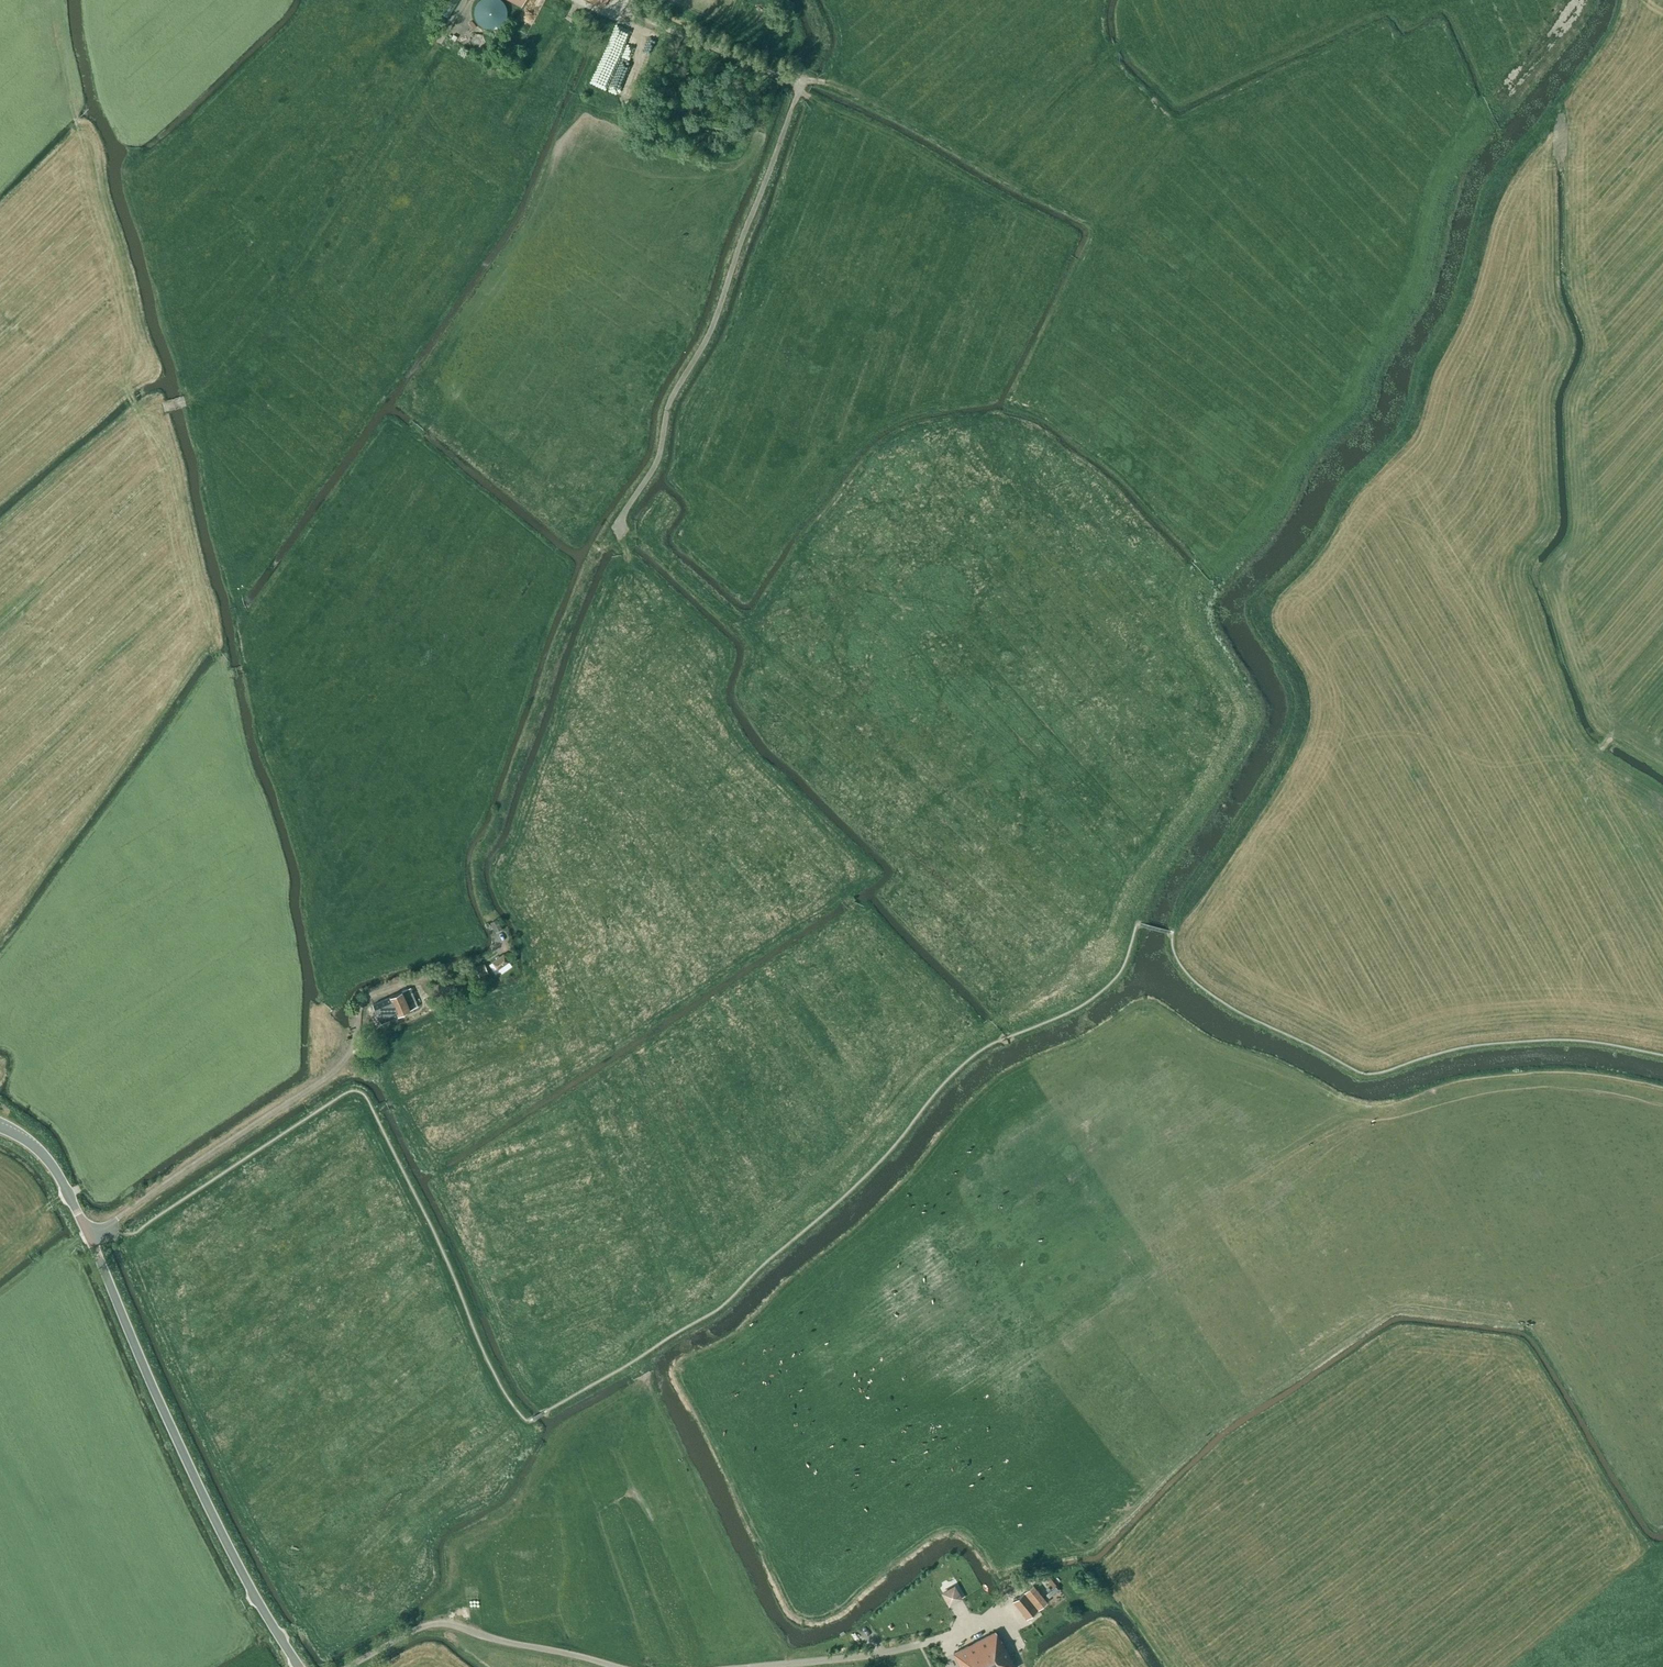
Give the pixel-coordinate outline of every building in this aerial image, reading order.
[(502,0),(479,0),(476,2),(475,5),(474,8),(473,12),(474,15),(475,18),(476,21),(478,24),(481,26),(483,27),(487,28),(490,29),(493,28),(496,28),(499,26),(502,24),(504,22),(505,19),(506,16),(507,12),(507,9),(506,6),(504,3),(502,0)] [(498,919),(490,922),(491,923),(493,929),(495,932),(502,929),(498,919)] [(489,964),(495,974),(500,970),(501,972),(511,965),(503,954),(489,964)] [(475,968),(479,977),(488,973),(484,964),(475,968)] [(373,1004),(375,1009),(381,1022),(410,1009),(417,1005),(410,988),(373,1004)] [(948,1606),(962,1598),(954,1584),(940,1592),(948,1606)] [(1027,1619),(1038,1610),(1045,1604),(1030,1587),(1013,1602),(1027,1619)] [(1002,1639),(999,1641),(994,1631),(953,1654),(960,1666),(1015,1666),(1016,1666),(1002,1639)]
